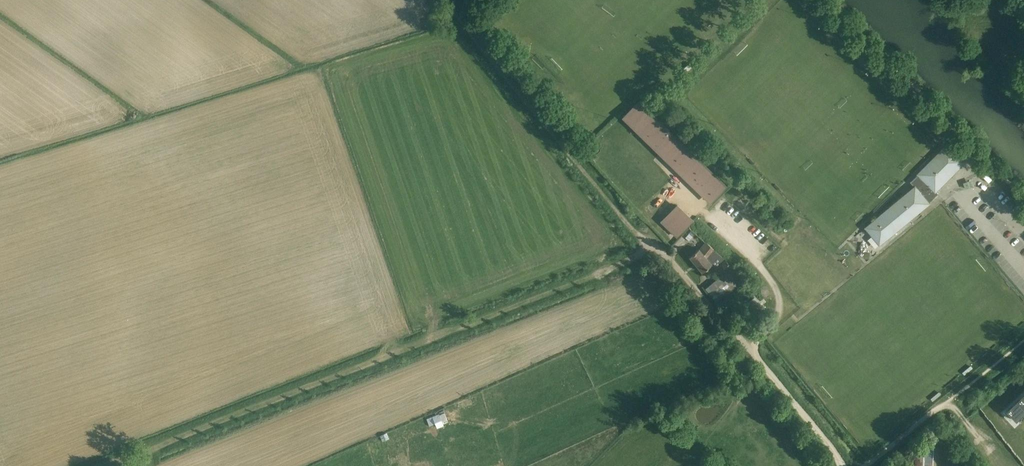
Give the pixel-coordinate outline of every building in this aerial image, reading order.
[(625,116),(623,118),(624,118),(625,117),(710,200),(709,201),(710,202),(720,191),(726,186),(639,101),(625,116)] [(965,161),(948,144),(910,182),(914,187),(866,228),(876,240),(883,241),(929,203),(938,193),(935,191),(965,161)] [(677,205),(662,222),(677,236),(692,220),(677,205)] [(716,251),(706,242),(699,250),(699,249),(689,257),(702,272),(711,265),(721,276),(706,289),(719,304),(742,280),(731,268),(731,267),(725,259),(724,260),(716,252),(716,251)] [(1008,409),(1018,420),(1023,414),(1023,394),(1008,409)] [(437,423),(438,426),(449,422),(445,411),(427,418),(430,425),(437,423)]
